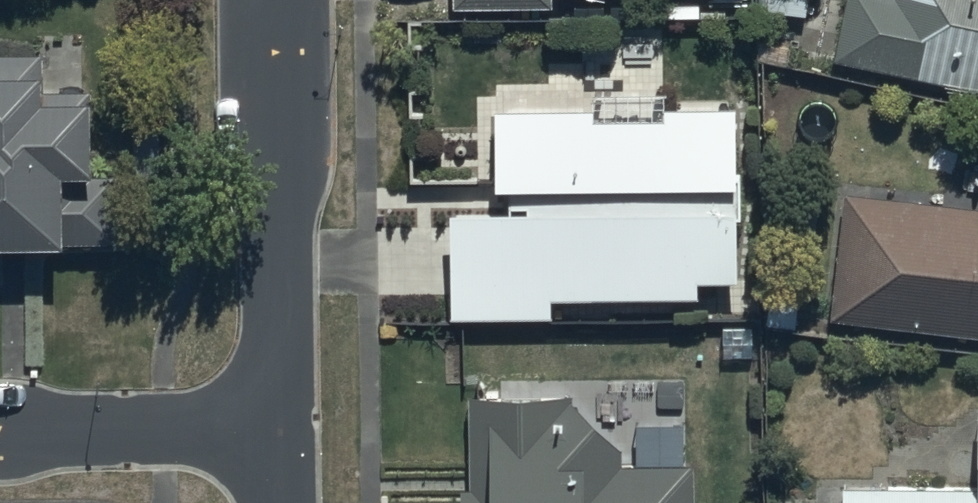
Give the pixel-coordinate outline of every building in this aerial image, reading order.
[(830,46),(977,77),(977,0),(840,0),(830,46)] [(49,220),(49,228),(111,228),(111,160),(83,159),(83,72),(37,72),(37,41),(0,41),(0,220),(49,220)] [(546,307),(546,283),(691,284),(691,267),(730,267),(730,198),(735,199),(735,173),(730,173),(730,94),(662,94),(662,81),(598,82),(598,94),(488,94),(488,167),(503,167),(503,189),(442,189),(442,307),(546,307)] [(828,306),(977,322),(977,198),(841,183),(835,233),(828,232),(823,277),(831,278),(828,306)] [(456,502),(692,502),(691,452),(618,453),(617,439),(566,390),(566,382),(465,383),(466,477),(456,477),(456,502)] [(839,484),(839,502),(977,502),(977,411),(973,411),(973,484),(839,484)]
